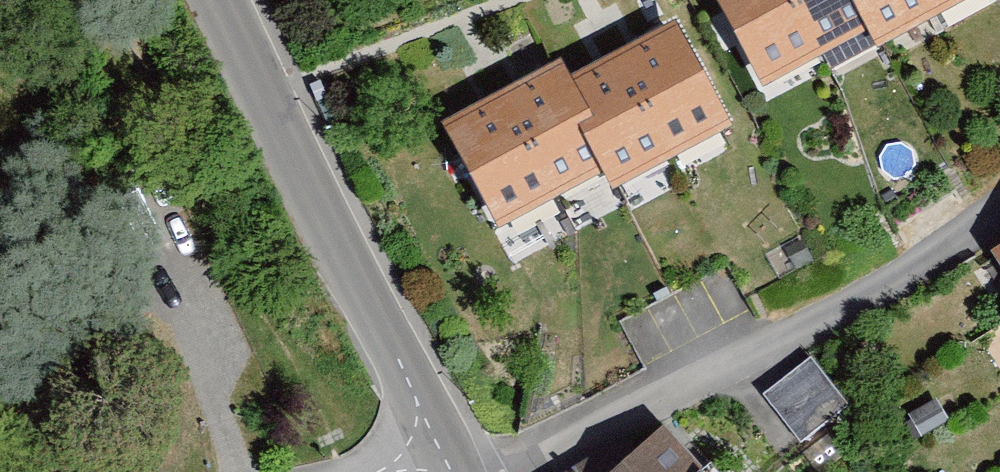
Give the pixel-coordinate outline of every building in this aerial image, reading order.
[(782,100),(881,46),(891,64),(999,4),(999,0),(728,0),(782,100)] [(574,72),(453,139),(513,245),(619,186),(630,206),(748,140),(687,32),(584,89),(574,72)] [(821,370),(772,407),(812,458),(860,421),(821,370)] [(677,440),(664,452),(654,433),(590,471),(707,471),(677,440)]
